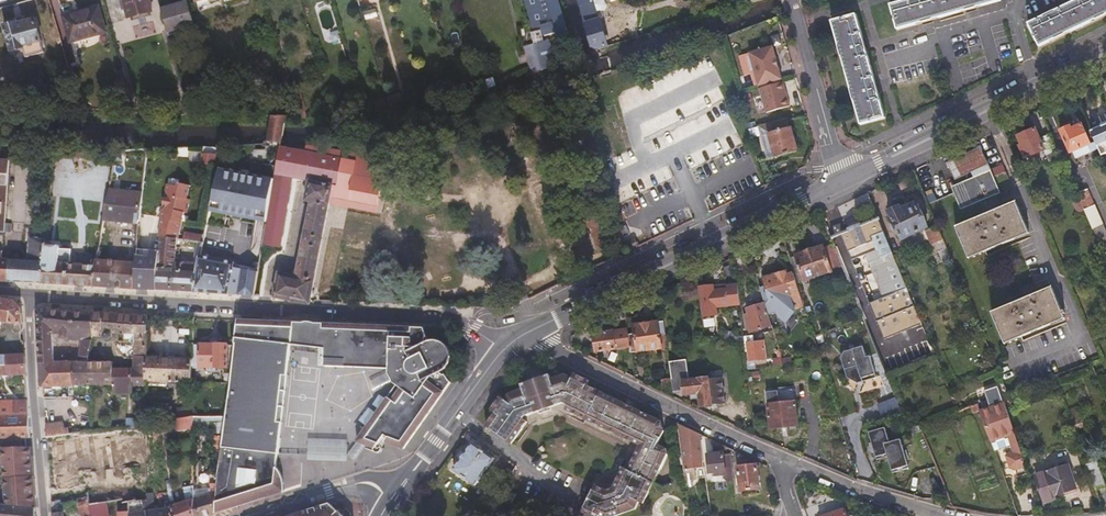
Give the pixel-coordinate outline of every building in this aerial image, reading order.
[(153,11),(150,0),(125,0),(130,18),(153,11)] [(161,7),(163,14),(169,34),(195,27),(188,0),(161,7)] [(555,39),(565,36),(555,5),(553,0),(523,0),(535,45),(555,39)] [(607,46),(597,12),(603,10),(606,5),(604,0),(579,0),(580,5),(593,47),(599,48),(607,46)] [(899,28),(1000,0),(900,0),(892,2),(899,28)] [(1039,46),(1105,15),(1105,0),(1078,0),(1029,23),(1039,46)] [(63,16),(70,42),(106,32),(98,5),(63,16)] [(832,20),(861,123),(885,117),(856,13),(832,20)] [(4,26),(11,51),(12,51),(13,52),(24,50),(26,58),(44,53),(35,19),(18,24),(17,22),(4,26)] [(82,48),(106,41),(105,35),(80,41),(82,48)] [(758,85),(782,78),(778,66),(775,67),(773,58),(776,57),(773,45),(749,52),(758,85)] [(480,80),(476,67),(469,70),(472,82),(480,80)] [(759,87),(782,81),(782,78),(758,85),(759,87)] [(766,112),(789,105),(787,97),(786,97),(784,90),(785,89),(782,81),(759,87),(766,112)] [(132,109),(127,91),(118,93),(121,101),(123,101),(126,110),(132,109)] [(401,95),(386,98),(388,105),(389,111),(404,107),(401,95)] [(670,122),(711,106),(707,95),(666,110),(670,122)] [(189,107),(187,100),(179,102),(181,109),(189,107)] [(789,119),(760,126),(762,136),(767,159),(796,151),(789,119)] [(1073,129),(1072,126),(1061,131),(1071,153),(1092,144),(1083,125),(1073,129)] [(1105,154),(1105,125),(1092,131),(1102,156),(1105,154)] [(752,138),(762,136),(760,126),(749,129),(752,138)] [(1061,156),(1051,134),(1041,138),(1036,129),(1019,136),(1023,147),(1022,148),(1027,161),(1047,153),(1051,161),(1061,156)] [(297,145),(281,142),(275,180),(274,184),(269,217),(268,223),(266,232),(264,245),(280,248),(292,177),(283,175),(288,147),(385,166),(390,143),(339,151),(316,147),(306,146),(297,145)] [(380,195),(385,166),(288,147),(283,175),(292,177),(309,181),(310,180),(334,185),(334,186),(380,195)] [(954,185),(956,192),(993,177),(980,147),(948,161),(955,179),(972,172),(973,177),(954,185)] [(113,160),(113,150),(103,149),(103,166),(114,168),(113,160)] [(121,159),(121,149),(113,150),(113,160),(121,159)] [(157,227),(139,225),(139,226),(138,230),(138,234),(154,235),(152,257),(136,256),(136,259),(135,263),(135,267),(135,289),(158,290),(160,254),(162,238),(162,237),(177,239),(189,170),(184,169),(186,162),(168,159),(157,227)] [(10,160),(0,160),(0,232),(5,232),(10,160)] [(991,168),(993,175),(1005,172),(1003,164),(991,168)] [(259,217),(259,215),(269,217),(274,184),(258,181),(259,177),(234,171),(233,175),(218,172),(211,205),(221,207),(221,209),(228,210),(227,214),(251,220),(252,215),(259,217)] [(993,177),(956,192),(963,209),(1000,193),(993,177)] [(278,274),(274,298),(291,300),(291,301),(310,303),(334,186),(334,185),(310,180),(309,181),(306,200),(311,201),(296,277),(278,274)] [(139,225),(142,191),(110,188),(104,220),(104,221),(134,224),(134,229),(138,230),(139,226),(139,225)] [(1078,194),(1085,211),(1095,206),(1088,190),(1078,194)] [(1016,202),(958,227),(970,258),(1029,233),(1016,202)] [(927,227),(916,203),(901,209),(900,206),(889,211),(903,239),(927,227)] [(227,214),(228,210),(221,209),(221,207),(211,205),(210,211),(227,214)] [(881,222),(876,209),(864,213),(861,212),(844,219),(843,222),(838,224),(848,249),(863,243),(881,286),(866,293),(876,318),(886,314),(890,324),(909,316),(918,313),(899,267),(897,268),(879,223),(881,222)] [(104,221),(104,220),(96,219),(94,231),(92,230),(88,252),(97,254),(99,246),(101,235),(104,221)] [(944,239),(938,226),(927,232),(930,241),(932,240),(934,244),(944,239)] [(45,245),(46,239),(31,237),(28,259),(23,259),(23,253),(22,252),(11,251),(9,253),(9,258),(2,257),(2,259),(10,260),(9,282),(41,284),(45,245)] [(203,248),(204,242),(177,239),(162,237),(162,238),(160,254),(158,290),(196,292),(200,264),(185,262),(184,263),(177,262),(177,244),(203,248)] [(60,246),(45,245),(41,284),(92,287),(96,265),(72,264),(72,249),(60,248),(60,246)] [(128,258),(136,259),(136,256),(137,247),(128,247),(128,258)] [(795,258),(790,259),(793,270),(794,273),(797,284),(803,281),(804,283),(831,274),(830,272),(837,270),(832,253),(825,255),(822,247),(795,256),(795,258)] [(2,257),(3,252),(0,252),(0,281),(9,282),(10,260),(2,259),(2,257)] [(200,264),(196,292),(229,295),(234,269),(236,263),(209,257),(202,256),(200,264)] [(96,260),(96,265),(92,287),(114,287),(135,289),(135,267),(135,263),(96,260)] [(229,295),(244,296),(248,271),(234,269),(229,295)] [(248,271),(244,296),(256,298),(259,273),(248,271)] [(786,272),(763,279),(766,286),(759,288),(763,302),(767,315),(775,313),(777,318),(785,324),(795,309),(798,308),(797,306),(804,304),(797,284),(794,273),(788,275),(786,272)] [(715,308),(740,305),(738,286),(729,287),(729,290),(714,291),(713,286),(699,288),(703,317),(716,315),(715,308)] [(1052,288),(993,313),(1006,343),(1064,318),(1052,288)] [(22,324),(22,312),(21,308),(15,302),(0,300),(0,321),(13,323),(22,324)] [(767,315),(763,302),(745,307),(750,325),(747,326),(748,329),(751,328),(751,330),(770,325),(767,315)] [(96,332),(93,312),(83,311),(38,307),(38,317),(40,356),(40,361),(54,361),(53,333),(62,334),(62,338),(84,339),(80,356),(91,357),(92,349),(95,336),(96,332)] [(148,357),(148,316),(131,314),(93,312),(96,332),(95,336),(105,337),(107,340),(117,339),(118,332),(137,332),(137,367),(115,367),(115,361),(90,361),(80,361),(74,361),(75,385),(94,384),(147,384),(147,380),(148,357)] [(909,316),(913,327),(922,324),(918,313),(909,316)] [(886,314),(876,318),(880,328),(890,324),(886,314)] [(704,318),(704,326),(716,326),(715,318),(704,318)] [(370,443),(370,449),(370,450),(371,452),(373,454),(376,454),(378,454),(380,452),(382,451),(380,449),(384,446),(386,447),(396,439),(408,445),(446,390),(447,389),(442,378),(444,376),(447,373),(449,370),(450,365),(450,360),(450,355),(448,350),(445,347),(442,344),(438,342),(434,340),(431,340),(427,339),(423,328),(419,328),(262,321),(238,320),(235,344),(232,368),(231,374),(230,384),(226,417),(225,427),(218,484),(214,514),(242,505),(241,501),(259,497),(260,500),(271,496),(274,494),(277,492),(279,489),(281,486),(282,482),(282,479),(282,475),(281,472),(279,469),(277,466),(278,454),(280,454),(294,345),(321,347),(321,364),(389,367),(389,372),(397,380),(401,380),(362,437),(370,443)] [(666,332),(664,321),(658,322),(658,321),(636,324),(636,333),(629,333),(631,346),(632,351),(662,347),(660,334),(666,332)] [(13,329),(23,331),(22,324),(13,323),(13,329)] [(916,334),(925,331),(922,324),(913,327),(916,334)] [(613,331),(612,328),(600,329),(601,332),(594,333),(596,351),(631,346),(629,333),(629,329),(613,331)] [(745,335),(748,360),(765,358),(763,339),(750,340),(749,334),(745,335)] [(232,368),(235,344),(201,343),(200,344),(195,344),(195,354),(192,359),(192,365),(200,365),(200,366),(232,368)] [(858,384),(876,378),(870,357),(867,358),(864,347),(843,353),(839,359),(845,377),(858,384)] [(26,374),(25,355),(0,356),(0,375),(26,374)] [(192,382),(192,365),(192,359),(148,357),(147,380),(192,382)] [(766,360),(766,366),(781,363),(780,358),(766,360)] [(700,406),(713,404),(712,401),(709,377),(691,380),(687,359),(670,361),(672,378),(673,389),(684,388),(685,394),(698,393),(700,406)] [(54,361),(40,361),(41,385),(45,385),(75,385),(74,361),(54,361)] [(591,381),(576,374),(574,379),(566,375),(553,380),(551,375),(544,377),(541,376),(538,376),(536,376),(532,378),(530,382),(523,384),(525,389),(511,393),(506,400),(502,397),(492,410),(496,413),(487,426),(511,444),(528,422),(522,418),(525,416),(562,406),(642,445),(630,469),(625,467),(614,488),(608,490),(597,485),(581,515),(591,515),(600,515),(603,515),(612,515),(636,508),(639,501),(644,503),(668,453),(667,448),(658,444),(665,431),(663,422),(589,386),(591,381)] [(710,376),(709,377),(712,401),(724,399),(721,375),(710,376)] [(665,391),(674,396),(673,389),(672,378),(663,379),(665,391)] [(1002,395),(1007,393),(1004,385),(999,387),(1002,395)] [(981,411),(992,442),(1008,437),(1014,454),(1006,457),(1010,468),(1015,471),(1026,468),(1020,450),(1003,399),(1002,395),(999,387),(985,391),(988,400),(991,408),(981,411)] [(769,427),(797,423),(794,399),(766,402),(769,427)] [(896,399),(877,403),(881,418),(900,414),(896,399)] [(978,404),(981,411),(991,408),(988,400),(978,404)] [(1,438),(31,438),(28,401),(0,401),(1,430),(1,436),(1,438)] [(165,434),(193,430),(193,427),(193,417),(170,420),(164,426),(165,434)] [(193,427),(225,427),(226,417),(193,417),(193,427)] [(62,419),(47,420),(48,436),(64,434),(62,419)] [(733,474),(731,454),(725,454),(724,453),(704,455),(702,434),(677,422),(684,470),(710,467),(710,473),(717,472),(718,476),(733,474)] [(140,441),(165,439),(165,434),(164,426),(147,426),(146,426),(139,427),(140,437),(140,441)] [(866,432),(875,456),(886,452),(893,470),(909,464),(898,436),(887,440),(882,426),(866,432)] [(64,434),(48,436),(49,448),(127,439),(140,437),(139,427),(137,427),(94,431),(64,434)] [(362,437),(352,451),(359,457),(370,443),(362,437)] [(100,482),(132,477),(127,439),(49,448),(50,463),(50,465),(73,463),(97,458),(100,482)] [(311,453),(311,462),(350,463),(350,451),(350,441),(311,440),(311,453)] [(474,443),(455,469),(476,485),(494,458),(474,443)] [(37,507),(32,447),(29,446),(5,447),(9,502),(0,501),(0,504),(37,507)] [(830,457),(826,466),(840,472),(844,463),(830,457)] [(1085,461),(1091,476),(1100,472),(1094,458),(1085,461)] [(129,514),(128,503),(135,502),(132,477),(100,482),(80,485),(79,476),(75,477),(73,463),(50,465),(53,502),(62,501),(62,504),(79,502),(79,498),(89,496),(91,505),(98,504),(125,500),(126,503),(123,504),(124,512),(121,513),(121,515),(129,515),(129,514)] [(757,464),(738,466),(740,478),(737,478),(738,486),(741,486),(741,492),(760,489),(757,464)] [(1070,465),(1036,475),(1045,503),(1055,500),(1054,496),(1077,488),(1070,465)] [(1097,492),(1105,489),(1105,488),(1100,472),(1091,476),(1097,492)] [(174,515),(194,515),(194,500),(194,474),(189,474),(189,481),(190,481),(190,488),(185,488),(185,502),(173,506),(174,515)] [(147,515),(174,515),(173,506),(170,481),(166,481),(169,496),(172,507),(155,510),(153,498),(149,499),(149,495),(147,495),(144,475),(132,477),(135,502),(136,502),(143,501),(146,512),(147,515)] [(194,515),(209,515),(214,514),(218,484),(213,484),(212,494),(194,500),(194,515)] [(79,502),(80,507),(83,515),(94,515),(91,505),(89,496),(79,498),(79,502)] [(241,501),(242,505),(260,500),(259,497),(241,501)] [(62,504),(62,501),(53,502),(53,515),(64,515),(62,504)] [(138,513),(146,512),(143,501),(136,502),(138,513)] [(342,502),(297,515),(351,515),(342,502)] [(37,507),(0,504),(0,515),(37,515),(37,507)] [(98,504),(91,505),(94,515),(101,515),(98,504)]
